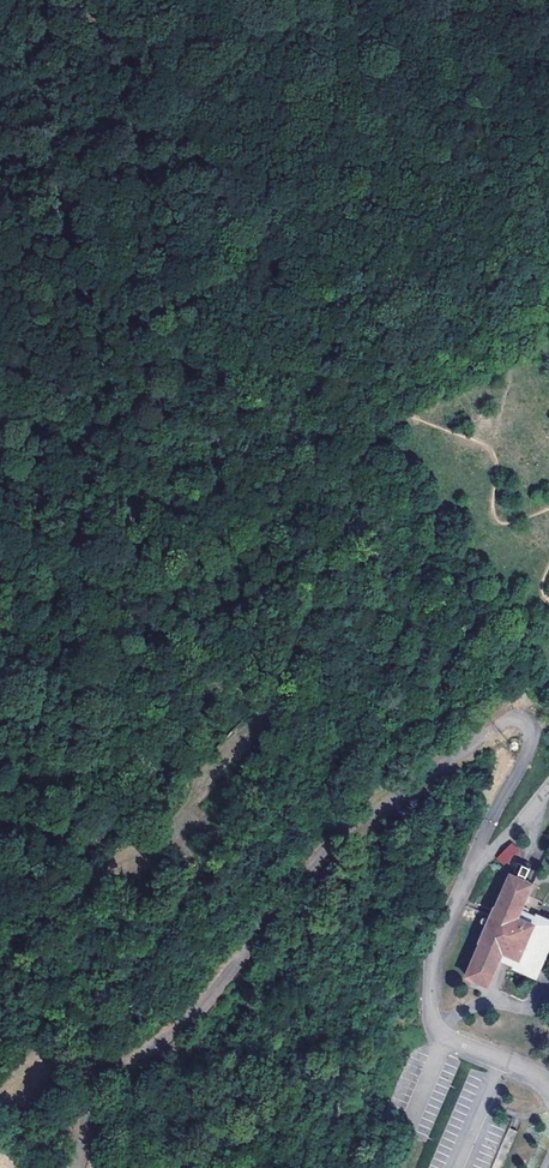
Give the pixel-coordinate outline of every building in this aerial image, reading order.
[(498,857),(505,864),(519,850),(511,843),(498,857)] [(548,950),(548,919),(523,908),(533,884),(525,880),(530,868),(518,863),(514,871),(520,874),(518,877),(511,874),(497,908),(495,907),(481,942),(482,942),(467,976),(489,986),(501,959),(516,965),(515,967),(538,977),(548,950)] [(73,1118),(60,1116),(57,1139),(69,1141),(73,1118)]
